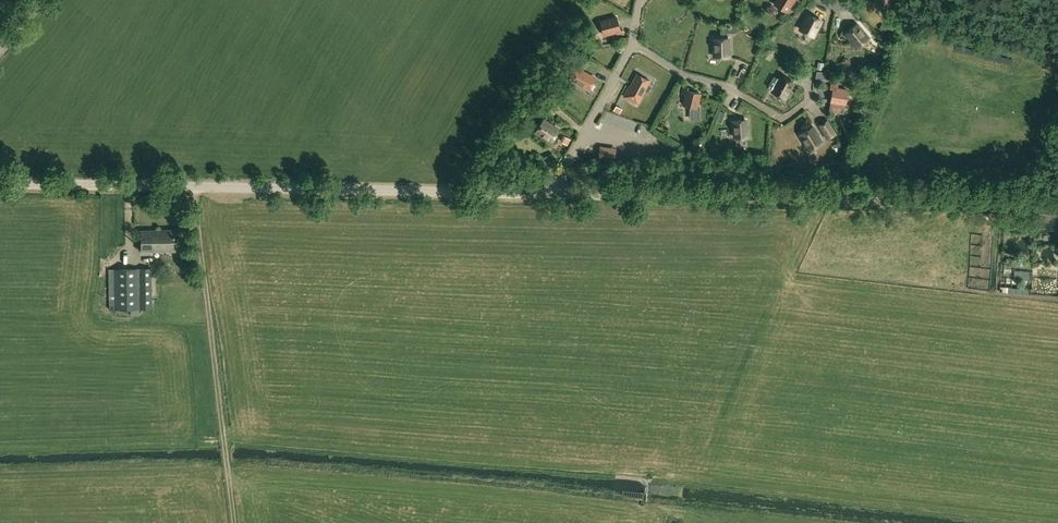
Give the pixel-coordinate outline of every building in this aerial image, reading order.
[(774,4),(787,12),(794,0),(777,0),(774,4)] [(813,36),(821,20),(808,14),(800,29),(813,36)] [(617,17),(600,21),(604,35),(616,32),(617,35),(624,34),(622,28),(620,29),(617,17)] [(856,25),(846,34),(857,47),(868,38),(856,25)] [(728,56),(728,39),(714,39),(714,56),(728,56)] [(868,45),(860,49),(863,54),(871,50),(868,45)] [(576,69),(567,64),(559,77),(581,90),(587,78),(575,71),(576,69)] [(634,86),(629,96),(642,103),(654,81),(643,75),(636,87),(634,86)] [(785,98),(793,83),(781,76),(772,91),(785,98)] [(837,85),(831,84),(830,89),(833,90),(831,102),(845,104),(847,90),(837,88),(837,85)] [(686,94),(683,105),(697,108),(700,94),(688,91),(689,88),(684,87),(682,94),(686,94)] [(550,141),(558,129),(543,120),(536,132),(550,141)] [(733,121),(734,138),(747,137),(746,120),(733,121)] [(812,127),(800,134),(809,149),(821,142),(812,127)] [(595,146),(594,156),(609,158),(610,148),(595,146)] [(142,230),(142,250),(175,250),(175,230),(142,230)] [(151,268),(126,268),(115,269),(108,269),(109,310),(133,310),(133,316),(152,315),(151,268)]
